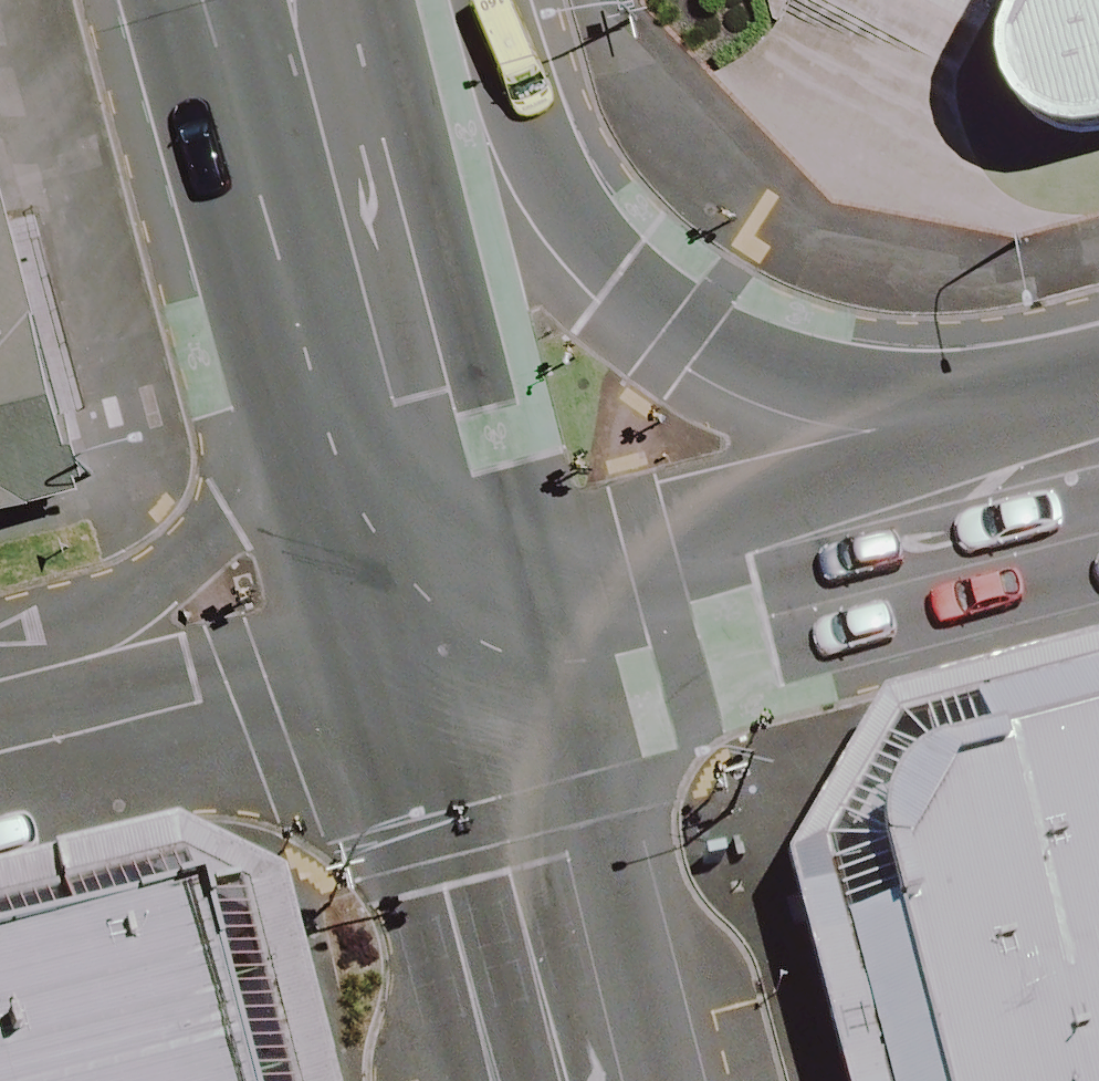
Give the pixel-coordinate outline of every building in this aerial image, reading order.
[(950,77),(965,91),(984,102),(1009,110),(1098,87),(1098,0),(955,0),(953,3),(943,28),(940,53),(950,77)] [(26,478),(0,372),(0,485),(26,478)] [(918,751),(816,866),(875,1080),(1098,1080),(1098,705),(918,751)] [(0,867),(0,1080),(334,1080),(292,875),(182,820),(0,867)]
